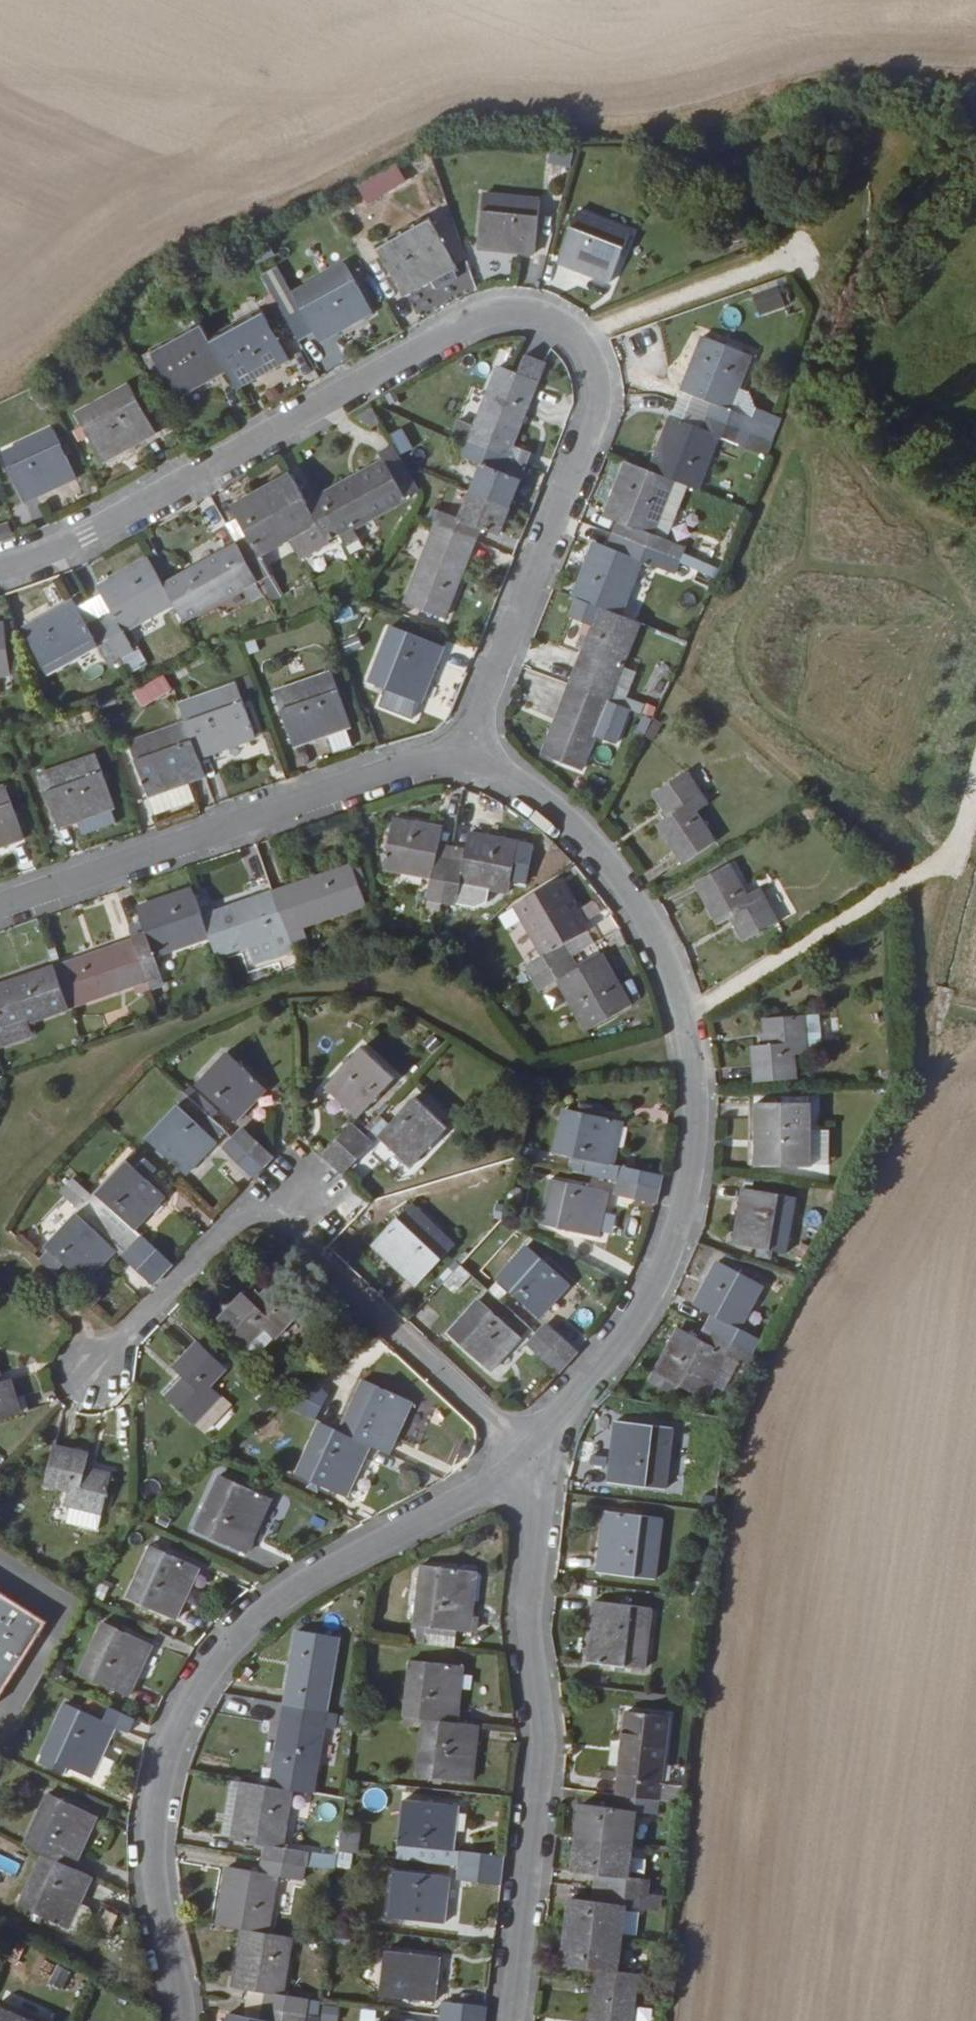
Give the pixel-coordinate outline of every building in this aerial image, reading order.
[(572,158),(575,145),(556,141),(553,153),(572,158)] [(394,165),(371,179),(379,193),(402,179),(394,165)] [(480,191),(475,245),(532,251),(538,196),(480,191)] [(576,209),(555,260),(609,280),(629,230),(576,209)] [(426,216),(373,246),(400,295),(453,265),(426,216)] [(342,263),(289,293),(316,341),(369,312),(342,263)] [(782,285),(754,294),(761,315),(789,306),(782,285)] [(285,358),(258,310),(206,339),(222,368),(233,387),(285,358)] [(222,368),(206,339),(197,323),(148,350),(161,374),(173,395),(222,368)] [(728,406),(749,353),(703,334),(681,388),(699,395),(713,401),(707,415),(767,439),(773,424),(728,406)] [(161,374),(148,350),(139,355),(153,378),(161,374)] [(536,380),(544,361),(524,352),(516,372),(536,380)] [(511,444),(536,380),(516,372),(497,365),(469,435),(455,430),(451,438),(466,444),(524,467),(530,452),(511,444)] [(126,383),(73,413),(100,461),(153,432),(126,383)] [(707,415),(713,401),(699,395),(693,410),(707,415)] [(701,430),(707,415),(693,410),(687,425),(701,430)] [(694,489),(716,436),(761,455),(767,439),(707,415),(701,430),(687,425),(670,418),(648,471),(673,480),(694,489)] [(401,455),(414,449),(405,428),(391,434),(401,455)] [(0,453),(0,456),(22,502),(73,479),(50,430),(0,453)] [(508,508),(524,467),(466,444),(460,457),(478,465),(468,491),(508,508)] [(339,533),(416,490),(391,445),(379,453),(384,461),(319,498),(339,533)] [(661,511),(673,480),(648,471),(625,462),(604,516),(616,521),(611,534),(677,561),(683,546),(663,538),(651,534),(661,511)] [(339,533),(319,498),(306,505),(288,475),(260,490),(287,539),(292,547),(320,530),(326,541),(339,533)] [(287,539),(260,490),(231,507),(248,537),(235,544),(255,580),(268,573),(258,555),(287,539)] [(497,536),(508,508),(468,491),(457,518),(439,511),(433,525),(473,541),(478,528),(497,536)] [(663,538),(672,515),(661,511),(651,534),(663,538)] [(442,617),(473,541),(433,525),(403,602),(442,617)] [(619,615),(641,562),(672,574),(677,561),(611,534),(606,547),(593,542),(572,596),(600,607),(619,615)] [(182,621),(255,580),(235,544),(163,585),(173,603),(182,621)] [(163,585),(148,559),(97,587),(99,591),(111,614),(99,620),(119,656),(131,650),(122,631),(173,603),(163,585)] [(111,614),(99,591),(87,598),(99,620),(111,614)] [(99,620),(87,598),(74,606),(87,628),(99,620)] [(119,656),(99,620),(87,628),(74,606),(72,602),(22,629),(47,673),(96,646),(107,664),(119,656)] [(608,701),(639,623),(619,615),(600,607),(588,637),(584,649),(569,685),(608,701)] [(388,624),(366,681),(418,703),(441,645),(388,624)] [(584,649),(588,637),(581,634),(576,646),(584,649)] [(329,670),(271,690),(289,743),(347,723),(329,670)] [(168,680),(138,689),(143,704),(172,696),(168,680)] [(253,735),(235,683),(178,702),(185,720),(197,754),(253,735)] [(594,736),(608,701),(569,685),(541,755),(580,771),(594,736)] [(615,744),(629,710),(608,701),(594,736),(615,744)] [(197,754),(185,720),(127,740),(144,793),(203,773),(197,754)] [(112,804),(94,752),(37,772),(54,824),(73,817),(107,806),(112,804)] [(690,774),(710,796),(717,789),(698,767),(690,774)] [(654,826),(679,864),(711,843),(691,813),(702,806),(681,774),(650,795),(665,818),(654,826)] [(0,784),(0,843),(22,836),(4,783),(0,784)] [(78,831),(112,819),(107,806),(73,817),(78,831)] [(434,857),(437,843),(440,829),(390,819),(380,870),(430,879),(425,900),(440,903),(448,859),(434,857)] [(506,894),(516,843),(468,834),(465,848),(463,862),(448,859),(440,903),(455,906),(459,885),(506,894)] [(448,859),(450,845),(437,843),(434,857),(448,859)] [(463,862),(465,848),(450,845),(448,859),(463,862)] [(299,926),(363,905),(350,866),(271,893),(291,951),(291,952),(306,947),(299,926)] [(726,866),(691,885),(715,926),(727,919),(741,942),(776,923),(757,890),(744,898),(726,866)] [(586,931),(557,880),(512,906),(542,956),(525,965),(532,978),(569,957),(562,944),(578,935),(586,931)] [(153,957),(207,939),(199,917),(190,892),(136,910),(142,926),(146,936),(131,941),(145,980),(159,975),(153,957)] [(291,951),(271,893),(199,917),(207,939),(213,956),(244,946),(266,938),(273,957),(291,951)] [(146,936),(142,926),(127,931),(131,941),(146,936)] [(569,957),(585,947),(578,935),(562,944),(569,957)] [(273,957),(266,938),(244,946),(251,964),(273,957)] [(145,980),(131,941),(52,968),(66,1007),(145,980)] [(592,959),(585,947),(569,957),(576,969),(592,959)] [(629,1006),(600,955),(592,959),(576,969),(569,957),(532,978),(539,990),(556,980),(585,1030),(629,1006)] [(52,968),(0,986),(0,1030),(24,1022),(66,1007),(52,968)] [(793,1078),(791,1053),(806,1052),(803,1013),(764,1018),(766,1045),(752,1047),(755,1082),(793,1078)] [(819,1051),(815,1013),(803,1013),(806,1052),(819,1051)] [(24,1022),(0,1030),(0,1046),(29,1036),(24,1022)] [(359,1046),(323,1084),(357,1115),(393,1078),(359,1046)] [(225,1052),(194,1084),(233,1121),(264,1088),(225,1052)] [(413,1096),(377,1134),(410,1164),(446,1127),(413,1096)] [(768,1139),(767,1167),(807,1168),(808,1130),(794,1129),(794,1105),(755,1104),(754,1138),(768,1139)] [(175,1105),(144,1137),(183,1173),(214,1141),(175,1105)] [(563,1108),(553,1153),(608,1165),(618,1120),(563,1108)] [(332,1163),(360,1133),(350,1124),(321,1153),(332,1163)] [(270,1156),(241,1129),(231,1139),(260,1167),(270,1156)] [(341,1172),(369,1142),(360,1133),(332,1163),(341,1172)] [(260,1167),(231,1139),(222,1148),(251,1176),(260,1167)] [(132,1227),(162,1196),(135,1169),(145,1158),(134,1148),(93,1191),(132,1227)] [(656,1189),(658,1177),(619,1168),(616,1181),(656,1189)] [(548,1180),(538,1224),(551,1227),(549,1234),(562,1238),(564,1230),(593,1236),(602,1193),(548,1180)] [(656,1189),(616,1181),(613,1194),(653,1202),(656,1189)] [(741,1188),(731,1244),(757,1249),(755,1257),(768,1260),(770,1251),(783,1254),(792,1198),(741,1188)] [(132,1227),(93,1191),(83,1201),(122,1238),(132,1227)] [(122,1238),(83,1201),(74,1211),(113,1248),(122,1238)] [(409,1203),(371,1244),(415,1285),(454,1244),(409,1203)] [(113,1248),(74,1211),(42,1244),(45,1249),(35,1259),(49,1273),(61,1262),(81,1281),(113,1248)] [(169,1263),(140,1236),(130,1246),(160,1274),(169,1263)] [(130,1246),(122,1238),(113,1248),(121,1256),(130,1246)] [(526,1245),(495,1280),(536,1317),(568,1282),(526,1245)] [(160,1274),(130,1246),(121,1256),(150,1283),(160,1274)] [(738,1328),(760,1286),(715,1262),(693,1304),(708,1313),(720,1319),(713,1332),(750,1352),(757,1338),(738,1328)] [(444,1282),(455,1293),(472,1276),(460,1265),(444,1282)] [(275,1337),(301,1310),(272,1283),(253,1302),(243,1293),(218,1319),(248,1346),(267,1328),(275,1337)] [(478,1300),(447,1334),(488,1371),(519,1336),(478,1300)] [(713,1332),(720,1319),(708,1313),(701,1326),(713,1332)] [(574,1351),(545,1325),(536,1335),(565,1361),(574,1351)] [(702,1397),(725,1354),(743,1364),(750,1352),(713,1332),(701,1326),(694,1339),(679,1331),(656,1374),(702,1397)] [(258,1355),(275,1337),(267,1328),(248,1346),(258,1355)] [(565,1361),(536,1335),(528,1344),(557,1370),(565,1361)] [(198,1341),(173,1366),(184,1376),(165,1396),(194,1424),(222,1395),(213,1385),(228,1369),(198,1341)] [(12,1376),(23,1413),(45,1406),(34,1369),(12,1376)] [(308,1417),(319,1391),(313,1379),(280,1404),(308,1417)] [(8,1381),(1,1383),(0,1383),(0,1421),(19,1415),(8,1381)] [(394,1457),(416,1408),(368,1386),(345,1434),(374,1447),(394,1457)] [(615,1420),(607,1482),(663,1489),(670,1426),(615,1420)] [(350,1498),(374,1447),(345,1434),(326,1425),(303,1476),(350,1498)] [(100,1512),(109,1474),(94,1470),(84,1467),(86,1457),(87,1454),(53,1445),(43,1483),(53,1486),(66,1490),(63,1503),(100,1512)] [(94,1470),(96,1460),(86,1457),(84,1467),(94,1470)] [(230,1479),(204,1534),(250,1556),(276,1501),(230,1479)] [(96,1527),(100,1512),(63,1503),(66,1490),(53,1486),(49,1504),(63,1508),(61,1517),(96,1527)] [(604,1510),(597,1571),(652,1578),(660,1517),(604,1510)] [(156,1547),(132,1600),(179,1622),(204,1570),(156,1547)] [(467,1615),(473,1570),(418,1563),(408,1642),(450,1647),(453,1628),(469,1630),(471,1615),(467,1615)] [(49,1617),(0,1587),(0,1696),(49,1617)] [(649,1607),(593,1601),(586,1661),(641,1668),(649,1607)] [(108,1624),(84,1675),(132,1697),(155,1646),(108,1624)] [(326,1711),(339,1639),(299,1631),(286,1704),(326,1711)] [(455,1722),(462,1666),(409,1658),(402,1716),(422,1718),(455,1722)] [(106,1755),(119,1727),(132,1733),(139,1718),(113,1706),(105,1720),(71,1704),(48,1756),(45,1755),(41,1762),(68,1774),(71,1766),(95,1777),(96,1776),(106,1755)] [(311,1793),(326,1711),(286,1704),(272,1786),(292,1790),(311,1793)] [(660,1797),(670,1714),(629,1709),(619,1792),(660,1797)] [(470,1781),(477,1725),(455,1722),(422,1718),(416,1774),(470,1781)] [(106,1780),(116,1759),(106,1755),(96,1776),(106,1780)] [(282,1847),(292,1790),(272,1786),(242,1781),(232,1838),(266,1845),(263,1858),(304,1866),(307,1852),(282,1847)] [(634,1842),(638,1810),(658,1812),(660,1797),(619,1792),(617,1807),(582,1803),(578,1836),(634,1842)] [(76,1869),(101,1816),(54,1793),(29,1847),(48,1856),(76,1869)] [(449,1849),(454,1806),(402,1799),(395,1857),(459,1864),(499,1869),(501,1856),(449,1849)] [(361,1852),(362,1824),(343,1823),(342,1851),(361,1852)] [(630,1874),(634,1842),(578,1836),(574,1868),(593,1870),(608,1872),(606,1888),(649,1893),(651,1877),(630,1874)] [(83,1906),(95,1878),(76,1869),(48,1856),(23,1908),(71,1930),(73,1926),(83,1906)] [(267,1932),(277,1877),(301,1881),(304,1866),(263,1858),(261,1874),(228,1867),(217,1924),(242,1928),(267,1932)] [(497,1884),(499,1869),(459,1864),(457,1878),(497,1884)] [(393,1870),(387,1916),(440,1922),(445,1877),(393,1870)] [(606,1888),(608,1872),(593,1870),(591,1887),(606,1888)] [(459,1920),(463,1882),(452,1881),(448,1919),(459,1920)] [(623,1937),(627,1905),(647,1907),(649,1893),(606,1888),(604,1902),(571,1898),(567,1931),(623,1937)] [(89,1929),(95,1915),(93,1910),(83,1906),(73,1926),(83,1931),(89,1929)] [(282,1992),(292,1937),(267,1932),(242,1928),(232,1984),(243,1986),(267,1990),(264,2005),(304,2011),(306,1997),(282,1992)] [(619,1970),(623,1937),(567,1931),(563,1963),(582,1966),(597,1967),(595,1982),(636,1987),(638,1972),(619,1970)] [(384,1947),(378,1993),(431,2000),(437,1954),(384,1947)] [(595,1982),(597,1967),(582,1966),(580,1981),(595,1982)] [(636,1987),(595,1982),(590,2020),(632,2020),(636,1987)] [(264,2005),(267,1990),(243,1986),(241,2001),(264,2005)] [(261,2020),(264,2005),(241,2001),(238,2016),(261,2020)] [(309,2020),(339,2020),(341,2003),(310,2001),(309,2020)] [(482,2019),(483,2007),(443,2001),(441,2015),(482,2019)] [(0,2004),(0,2020),(42,2020),(0,2003),(0,2004)] [(304,2011),(264,2005),(261,2020),(238,2016),(227,2014),(226,2020),(302,2020),(304,2011)]
